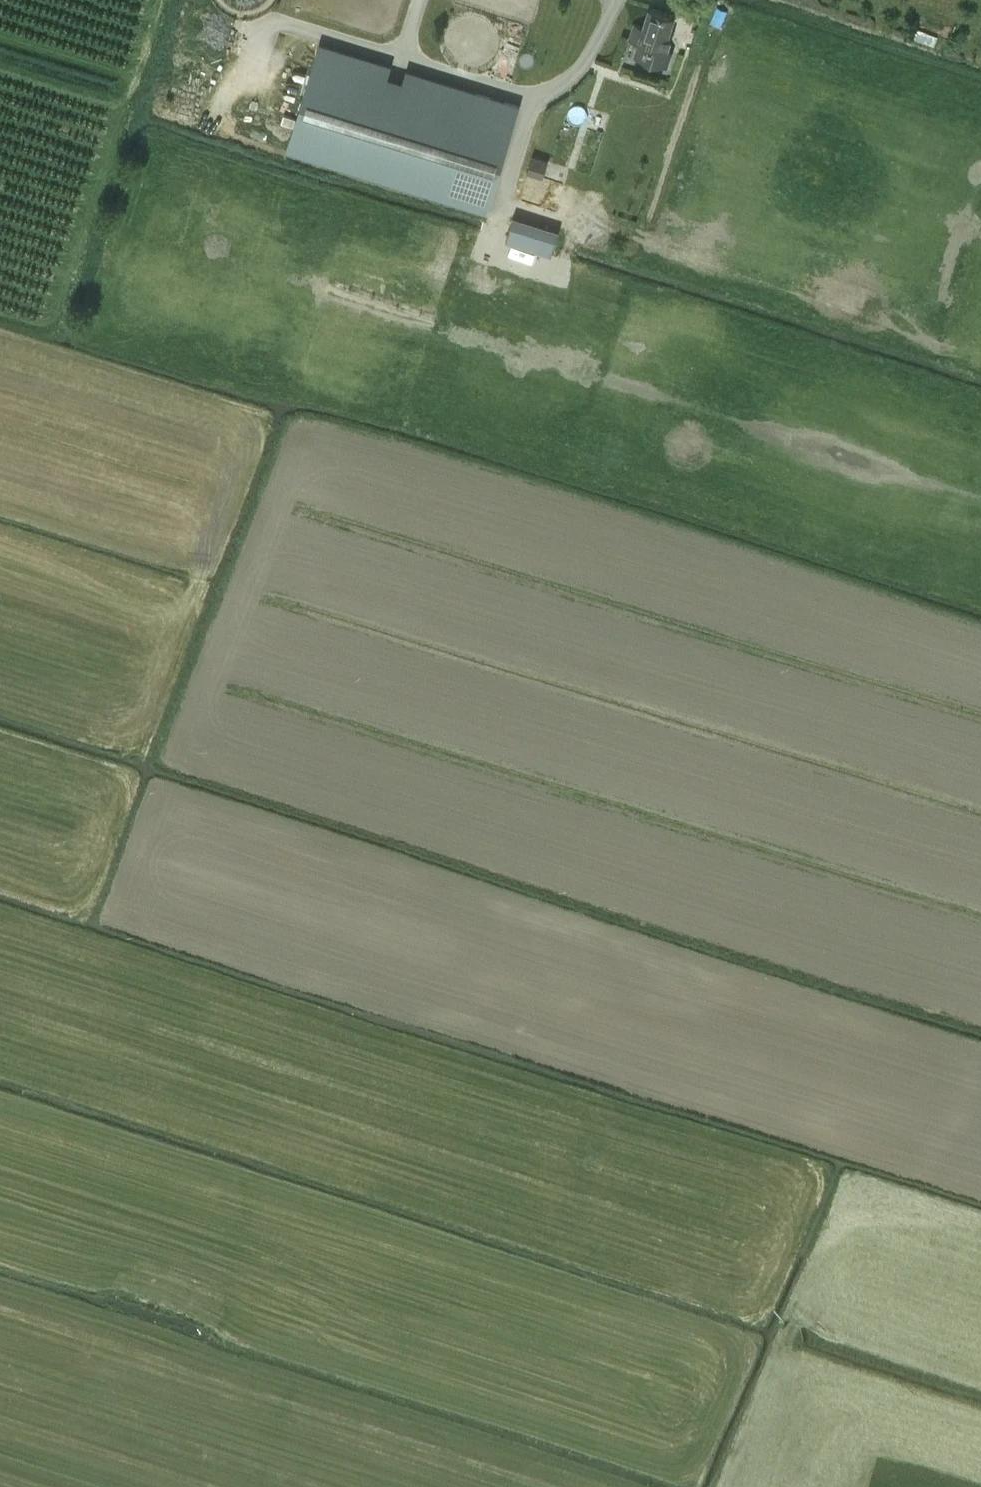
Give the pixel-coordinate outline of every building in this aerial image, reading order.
[(686,13),(695,16),(700,2),(695,0),(690,0),(686,13)] [(650,7),(644,25),(634,22),(629,39),(638,41),(633,58),(662,67),(662,66),(668,68),(673,51),(668,49),(671,37),(668,36),(675,14),(650,7)] [(320,45),(288,148),(487,209),(519,106),(320,45)] [(535,161),(530,176),(545,181),(550,166),(535,161)] [(551,255),(560,229),(515,214),(506,240),(551,255)]
